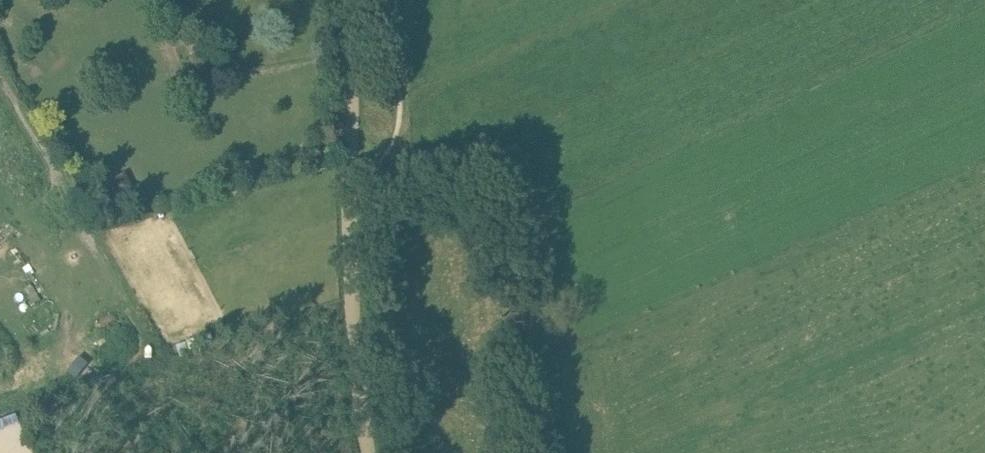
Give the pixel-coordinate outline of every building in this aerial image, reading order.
[(97,392),(118,383),(117,381),(113,373),(92,381),(96,390),(97,392)]
